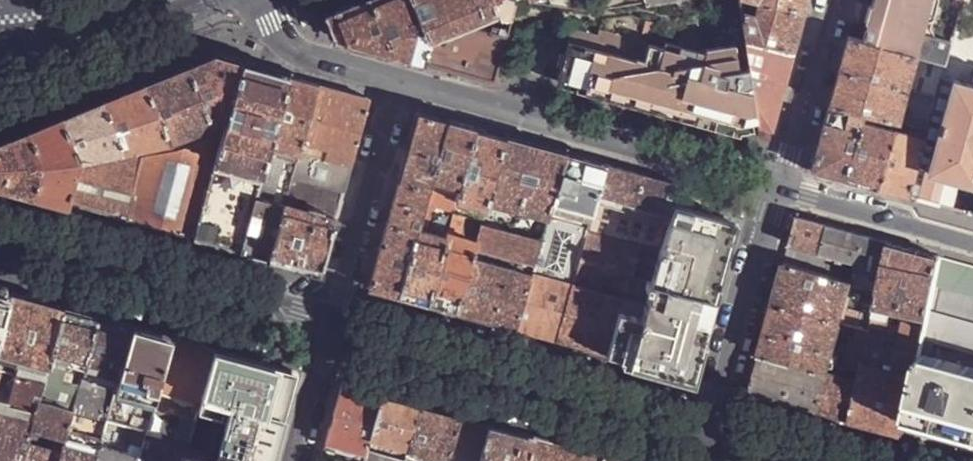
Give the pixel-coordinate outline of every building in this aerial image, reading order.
[(324,11),(334,37),(388,51),(390,42),(374,0),(352,0),(344,3),(324,11)] [(390,42),(388,51),(424,61),(430,40),(428,33),(414,0),(374,0),(390,42)] [(428,33),(496,6),(494,0),(414,0),(428,33)] [(496,6),(501,17),(511,17),(516,0),(494,0),(496,6)] [(609,7),(606,0),(591,0),(594,9),(609,7)] [(804,11),(761,0),(758,0),(754,13),(742,11),(746,37),(793,49),(804,11)] [(807,0),(761,0),(804,11),(807,0)] [(867,16),(870,21),(864,40),(915,54),(921,32),(930,0),(871,0),(867,16)] [(972,6),(961,3),(951,40),(950,42),(961,45),(972,6)] [(511,17),(501,17),(504,27),(507,34),(511,17)] [(463,72),(495,81),(507,35),(500,32),(466,23),(461,25),(458,32),(455,31),(447,34),(444,44),(430,40),(424,61),(463,72)] [(572,27),(558,80),(740,128),(743,118),(758,117),(747,41),(706,46),(705,50),(704,57),(664,46),(599,28),(597,34),(572,27)] [(915,54),(944,63),(950,42),(951,40),(921,32),(915,54)] [(849,36),(839,70),(905,87),(915,54),(864,40),(849,36)] [(793,49),(746,37),(747,41),(758,117),(760,123),(777,128),(793,49)] [(704,57),(705,50),(666,39),(664,46),(704,57)] [(217,55),(190,66),(213,121),(229,115),(244,62),(217,55)] [(265,68),(244,62),(229,115),(224,133),(217,157),(264,169),(278,117),(290,75),(265,68)] [(165,76),(147,83),(171,138),(213,121),(190,66),(165,76)] [(839,70),(830,104),(862,112),(894,120),(897,120),(905,87),(839,70)] [(303,79),(290,75),(278,117),(308,125),(319,83),(303,79)] [(952,79),(927,169),(946,175),(972,182),(972,183),(972,84),(952,79)] [(124,93),(107,100),(125,150),(171,138),(147,83),(124,93)] [(330,86),(319,83),(308,125),(304,140),(328,147),(344,90),(330,86)] [(372,98),(344,90),(328,147),(326,156),(330,157),(353,164),(372,98)] [(82,110),(65,117),(81,160),(125,150),(107,100),(82,110)] [(830,174),(845,178),(860,121),(862,112),(830,104),(811,168),(830,174)] [(419,111),(401,178),(431,186),(433,177),(449,119),(419,111)] [(45,125),(32,131),(45,162),(36,195),(55,200),(70,204),(78,172),(81,160),(65,117),(45,125)] [(308,125),(278,117),(264,169),(257,196),(286,204),(293,177),(301,148),(304,140),(308,125)] [(461,123),(449,119),(433,177),(461,185),(478,127),(461,123)] [(862,183),(877,187),(892,129),(860,121),(845,178),(862,183)] [(489,130),(478,127),(461,185),(459,194),(457,199),(488,207),(490,199),(508,136),(489,130)] [(896,192),(908,195),(923,137),(892,129),(877,187),(896,192)] [(0,144),(0,185),(36,195),(45,162),(32,131),(4,142),(0,144)] [(151,226),(195,238),(217,157),(224,133),(218,132),(176,151),(141,158),(129,220),(151,226)] [(533,143),(508,136),(490,199),(516,207),(523,209),(548,216),(552,201),(562,169),(566,152),(533,143)] [(304,140),(301,148),(326,156),(328,147),(304,140)] [(301,148),(293,177),(346,191),(349,180),(326,174),(330,157),(326,156),(301,148)] [(584,157),(566,152),(562,169),(603,180),(608,164),(584,157)] [(213,243),(242,251),(257,196),(264,169),(217,157),(195,238),(213,243)] [(353,164),(330,157),(326,174),(349,180),(353,164)] [(102,213),(129,220),(141,158),(129,161),(98,167),(93,168),(78,172),(70,204),(102,213)] [(640,173),(608,164),(603,180),(600,193),(671,212),(673,204),(676,194),(679,184),(640,173)] [(562,169),(552,201),(594,212),(597,202),(600,193),(603,180),(562,169)] [(946,175),(927,169),(919,198),(939,204),(946,175)] [(293,177),(286,204),(338,219),(346,191),(293,177)] [(401,178),(389,220),(419,229),(431,186),(401,178)] [(419,229),(448,237),(449,233),(452,218),(454,213),(457,199),(459,194),(431,186),(419,229)] [(600,193),(597,202),(668,222),(671,212),(600,193)] [(257,255),(271,259),(286,204),(257,196),(242,251),(257,255)] [(552,201),(548,216),(590,227),(594,212),(552,201)] [(661,248),(668,222),(597,202),(594,212),(590,227),(589,229),(640,243),(661,248)] [(322,273),(338,219),(286,204),(271,259),(295,266),(322,273)] [(661,248),(689,256),(694,237),(727,246),(734,220),(673,204),(671,212),(668,222),(661,248)] [(454,213),(452,218),(466,221),(469,222),(471,217),(454,213)] [(533,273),(574,284),(589,229),(590,227),(548,216),(542,240),(535,263),(533,273)] [(811,220),(798,216),(791,244),(821,252),(830,225),(811,220)] [(461,236),(466,221),(452,218),(449,233),(461,236)] [(387,291),(401,295),(419,229),(389,220),(370,286),(387,291)] [(535,263),(542,240),(483,224),(479,241),(477,247),(525,261),(535,263)] [(857,232),(830,225),(821,252),(837,256),(846,258),(851,260),(857,261),(854,272),(852,281),(854,281),(880,289),(891,242),(857,232)] [(412,298),(430,303),(448,237),(419,229),(401,295),(412,298)] [(589,229),(574,284),(625,298),(640,243),(589,229)] [(442,306),(460,311),(474,257),(477,247),(479,241),(461,236),(449,233),(448,237),(430,303),(442,306)] [(674,369),(693,375),(727,246),(694,237),(689,256),(657,364),(674,369)] [(941,255),(891,242),(880,289),(877,306),(890,308),(914,315),(928,317),(929,312),(936,282),(941,255)] [(635,359),(657,364),(689,256),(661,248),(640,243),(625,298),(609,352),(635,359)] [(791,244),(785,262),(816,271),(820,258),(821,252),(791,244)] [(836,263),(837,256),(821,252),(820,258),(836,263)] [(941,255),(936,282),(972,293),(972,264),(941,255)] [(481,317),(516,327),(533,273),(522,271),(474,257),(460,311),(481,317)] [(533,273),(535,263),(525,261),(522,271),(533,273)] [(779,284),(774,303),(843,322),(854,281),(852,281),(848,280),(816,271),(785,262),(779,284)] [(537,332),(558,338),(574,284),(533,273),(516,327),(537,332)] [(880,289),(854,281),(843,322),(858,326),(872,329),(877,306),(880,289)] [(581,345),(609,352),(625,298),(574,284),(558,338),(581,345)] [(10,293),(0,291),(0,333),(10,293)] [(10,293),(0,333),(0,354),(11,357),(16,358),(21,360),(47,367),(51,353),(64,308),(33,300),(10,293)] [(767,329),(760,353),(829,373),(843,322),(774,303),(767,329)] [(890,308),(877,306),(872,329),(869,341),(875,343),(878,343),(881,331),(885,331),(890,308)] [(80,312),(64,308),(51,353),(85,364),(99,317),(80,312)] [(929,312),(928,317),(921,352),(930,354),(933,341),(972,352),(972,324),(929,312)] [(913,323),(904,322),(898,349),(920,355),(921,352),(928,317),(914,315),(913,323)] [(112,321),(99,317),(85,364),(84,367),(118,376),(132,326),(112,321)] [(151,332),(132,326),(118,376),(115,386),(156,397),(159,387),(173,338),(151,332)] [(872,329),(858,326),(856,336),(852,335),(845,366),(863,370),(865,362),(869,341),(872,329)] [(191,343),(173,338),(159,387),(200,399),(214,349),(191,343)] [(865,362),(871,363),(875,343),(869,341),(865,362)] [(182,460),(268,460),(294,371),(214,349),(200,399),(194,420),(188,441),(182,460)] [(898,349),(894,370),(916,375),(920,355),(898,349)] [(930,354),(921,352),(920,355),(916,375),(907,414),(948,425),(972,432),(972,366),(930,354)] [(84,367),(85,364),(51,353),(47,367),(43,382),(39,397),(73,407),(79,384),(84,367)] [(760,353),(750,391),(772,397),(807,407),(820,410),(829,373),(760,353)] [(47,367),(21,360),(17,375),(43,382),(47,367)] [(881,427),(903,433),(907,414),(916,375),(894,370),(887,368),(882,366),(871,363),(865,362),(863,370),(860,381),(852,419),(881,427)] [(839,416),(852,419),(860,381),(829,373),(820,410),(839,416)] [(43,382),(17,375),(15,381),(8,406),(6,415),(5,417),(31,423),(39,397),(43,382)] [(113,394),(79,384),(73,407),(72,412),(106,421),(113,394)] [(341,384),(325,442),(365,452),(367,448),(370,436),(381,395),(360,389),(341,384)] [(156,397),(115,386),(113,394),(106,421),(146,433),(147,429),(156,397)] [(200,399),(159,387),(156,397),(147,429),(188,441),(194,420),(200,399)] [(381,395),(370,436),(409,446),(420,405),(401,400),(381,395)] [(73,407),(39,397),(31,423),(30,426),(64,436),(72,412),(73,407)] [(6,415),(8,406),(0,404),(0,414),(6,415)] [(409,446),(408,449),(414,450),(433,456),(447,459),(459,416),(439,410),(420,405),(409,446)] [(58,460),(95,460),(98,447),(106,421),(72,412),(64,436),(61,449),(58,460)] [(27,440),(30,426),(31,423),(5,417),(6,415),(0,414),(0,460),(21,460),(27,440)] [(447,459),(452,460),(478,460),(489,424),(474,420),(459,416),(447,459)] [(106,421),(98,447),(139,458),(146,433),(106,421)] [(489,424),(478,460),(525,460),(533,436),(507,429),(489,424)] [(30,426),(27,440),(61,449),(64,436),(30,426)] [(147,429),(146,433),(139,458),(139,460),(182,460),(188,441),(147,429)] [(367,448),(405,459),(408,449),(409,446),(370,436),(367,448)] [(525,460),(602,460),(604,455),(593,452),(569,445),(547,439),(533,436),(525,460)] [(21,460),(58,460),(61,449),(27,440),(21,460)] [(95,460),(139,460),(139,458),(98,447),(95,460)] [(405,459),(367,448),(365,452),(363,460),(404,460),(405,459)] [(411,460),(414,450),(408,449),(405,459),(411,460)]
